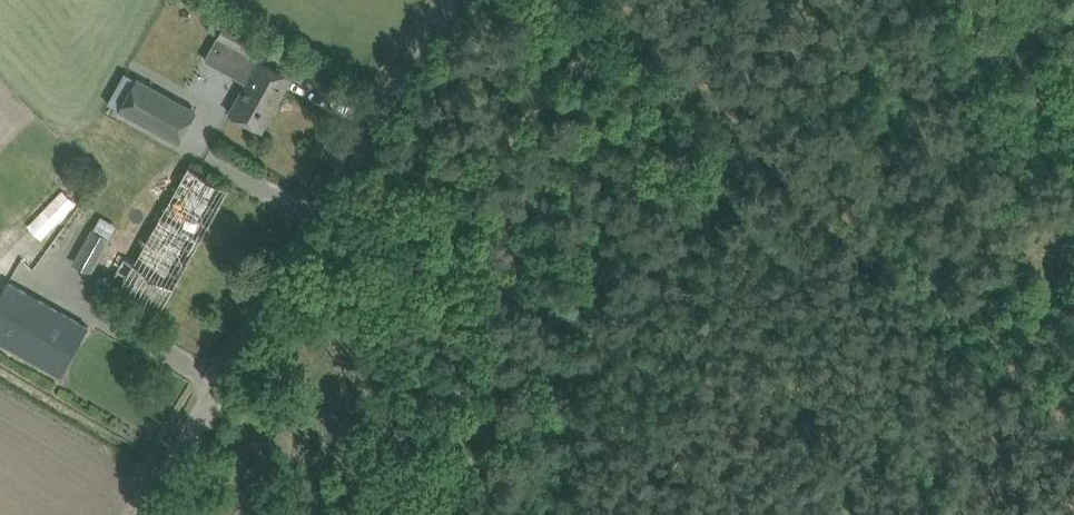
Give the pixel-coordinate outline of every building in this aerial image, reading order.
[(216,16),(207,31),(219,38),(227,22),(216,16)] [(219,38),(207,60),(227,71),(238,49),(248,54),(257,38),(227,22),(219,38)] [(231,113),(243,120),(262,131),(292,77),(261,59),(231,113)] [(121,110),(179,142),(196,111),(138,79),(121,110)] [(109,258),(98,277),(141,301),(160,312),(229,189),(210,178),(189,166),(160,219),(134,264),(124,259),(121,265),(109,258)] [(20,226),(0,207),(0,232),(8,239),(20,226)] [(92,228),(83,245),(102,256),(112,239),(92,228)] [(1,341),(39,363),(61,376),(89,327),(68,315),(29,292),(10,281),(2,294),(0,298),(0,341),(1,341)]
